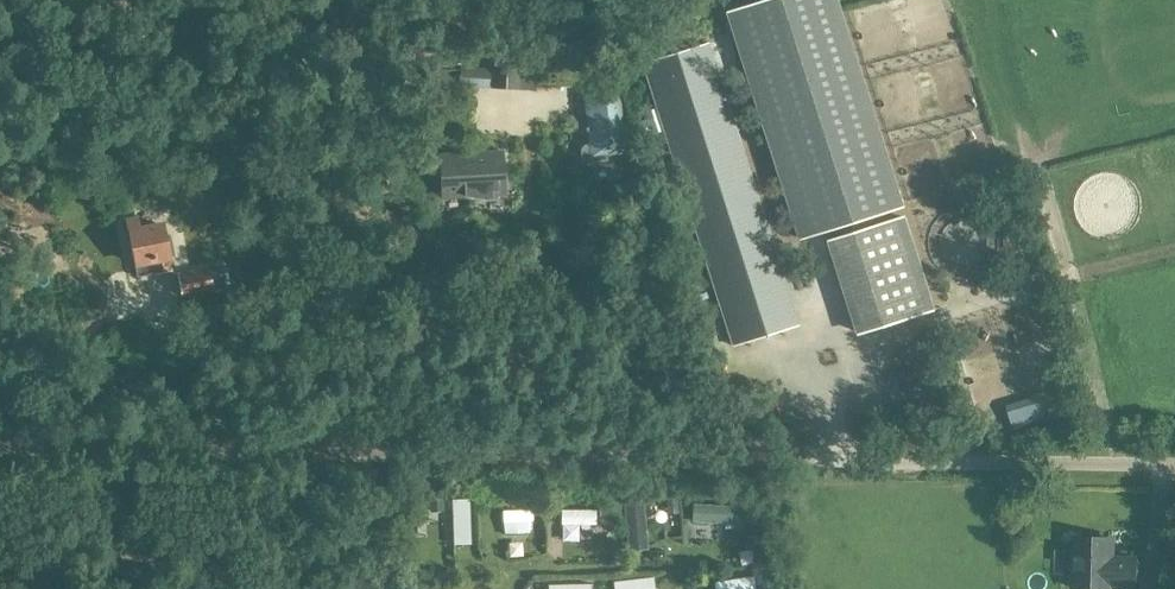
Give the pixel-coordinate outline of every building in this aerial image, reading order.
[(837,0),(765,0),(725,13),(798,241),(903,207),(837,0)] [(798,327),(708,45),(644,65),(734,348),(798,327)] [(494,92),(520,92),(521,65),(494,64),(494,92)] [(460,70),(438,69),(437,86),(460,87),(460,89),(487,91),(488,69),(460,67),(460,70)] [(589,145),(587,146),(582,152),(582,156),(585,161),(589,163),(611,161),(611,156),(631,154),(628,124),(622,122),(620,95),(585,98),(589,145)] [(441,158),(444,201),(505,197),(503,154),(441,158)] [(861,334),(929,314),(900,220),(831,242),(861,334)] [(164,228),(140,233),(138,221),(127,223),(137,278),(171,272),(169,259),(174,258),(170,237),(166,238),(164,228)] [(215,290),(211,269),(182,274),(186,295),(215,290)] [(469,503),(451,504),(453,546),(471,545),(469,503)] [(643,508),(623,510),(628,556),(647,554),(643,508)] [(742,512),(692,508),(690,527),(740,531),(742,512)] [(530,514),(501,515),(502,529),(530,527),(530,514)] [(596,514),(560,514),(560,530),(596,530),(596,514)] [(1075,539),(1074,588),(1112,588),(1136,588),(1137,560),(1113,560),(1113,540),(1075,539)] [(714,586),(714,588),(754,588),(752,580),(714,586)]
